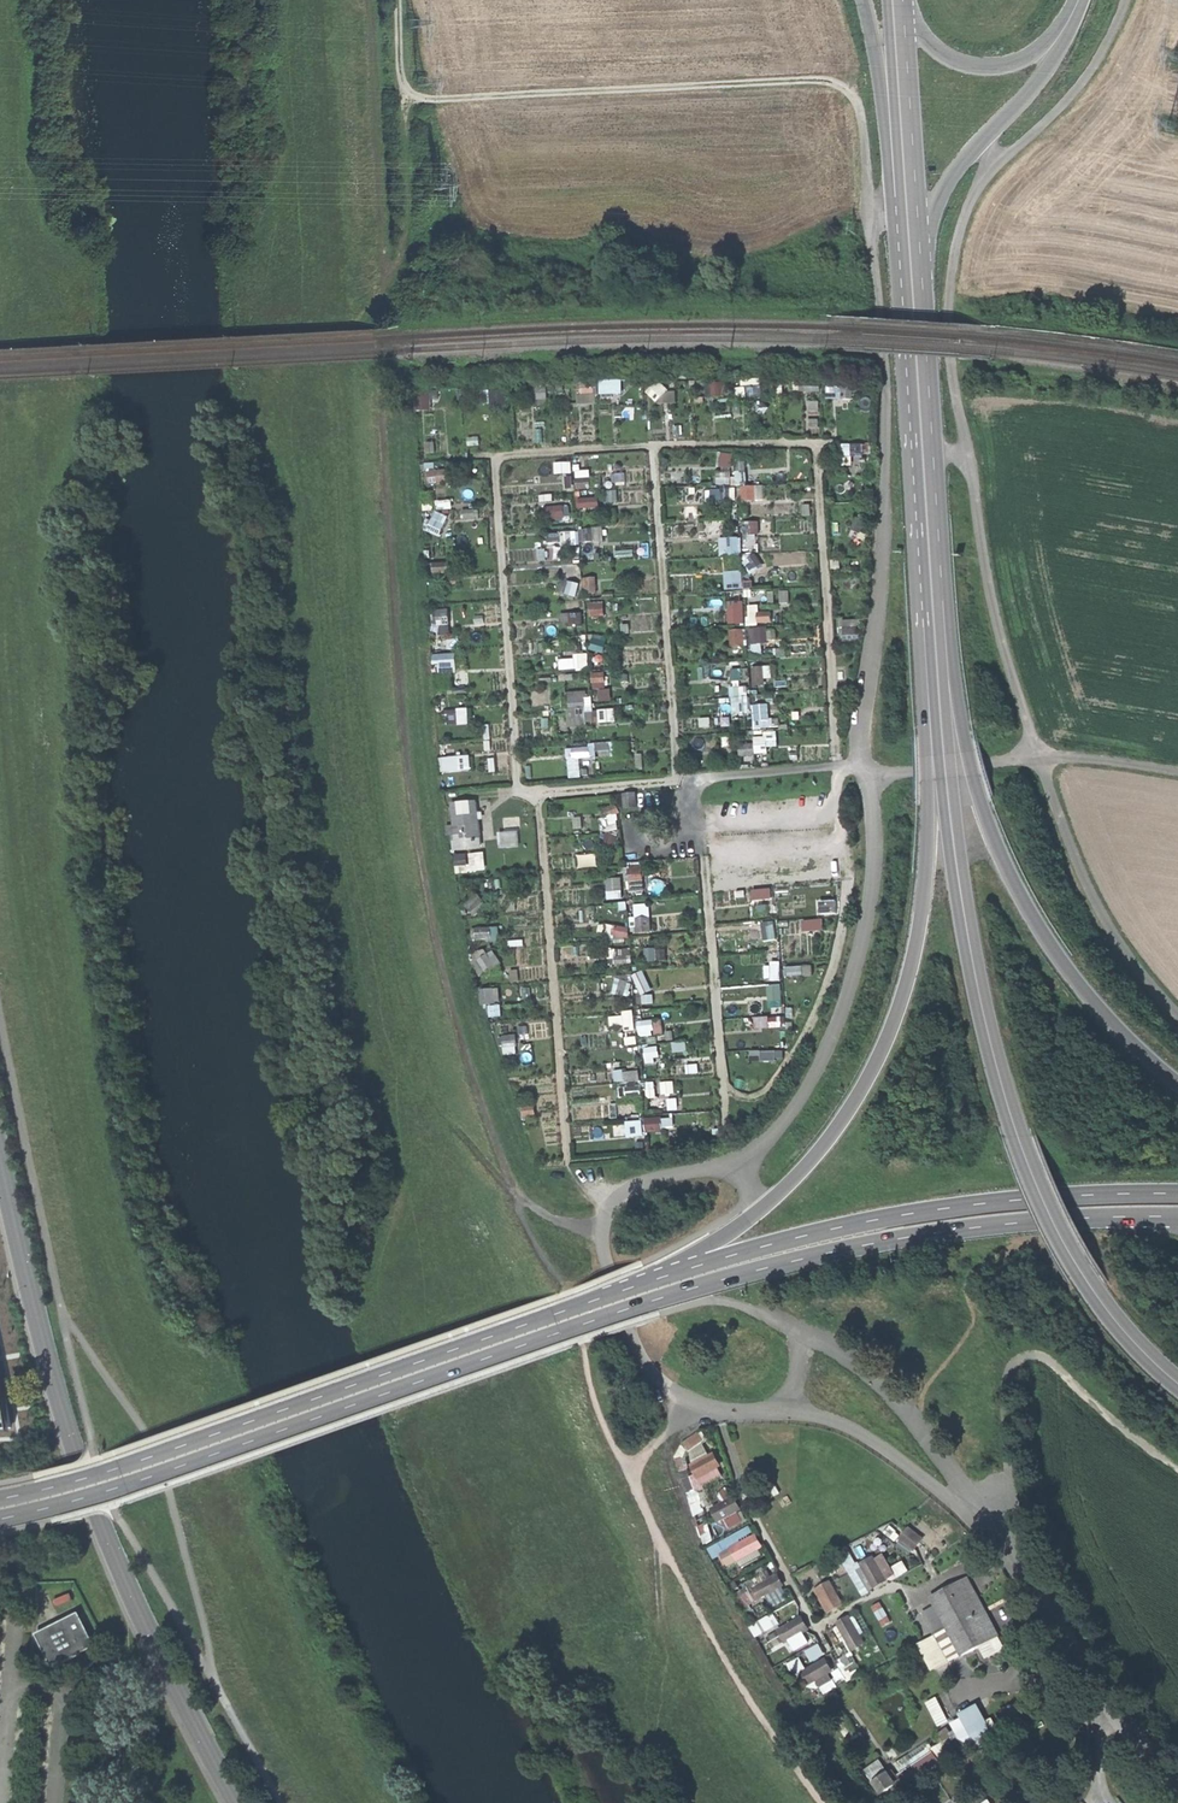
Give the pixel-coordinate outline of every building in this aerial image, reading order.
[(605,392),(625,392),(625,379),(605,379),(605,392)] [(728,379),(709,381),(710,395),(730,393),(728,379)] [(831,383),(830,396),(850,397),(851,384),(831,383)] [(581,402),(600,403),(601,387),(582,386),(581,402)] [(418,389),(419,409),(435,409),(435,388),(418,389)] [(511,405),(511,388),(495,388),(495,405),(511,405)] [(735,466),(736,452),(723,451),(722,465),(735,466)] [(431,469),(432,482),(450,480),(448,468),(431,469)] [(581,488),(594,487),(593,474),(580,476),(581,488)] [(735,496),(733,476),(721,477),(723,497),(735,496)] [(767,499),(766,484),(744,485),(745,500),(767,499)] [(603,506),(602,495),(581,497),(582,508),(603,506)] [(568,516),(567,503),(547,505),(549,518),(568,516)] [(438,509),(431,530),(444,534),(451,514),(438,509)] [(763,533),(762,519),(747,520),(748,534),(763,533)] [(582,539),(605,538),(604,526),(582,527),(582,539)] [(744,535),(722,537),(723,554),(745,553),(744,535)] [(747,587),(745,568),(728,570),(730,589),(747,587)] [(586,576),(588,591),(601,590),(600,575),(586,576)] [(731,600),(732,623),(748,622),(747,599),(731,600)] [(608,615),(607,600),(593,601),(594,616),(608,615)] [(454,633),(452,608),(439,609),(441,634),(454,633)] [(776,620),(775,609),(760,610),(761,622),(776,620)] [(769,625),(753,627),(755,646),(771,644),(769,625)] [(750,644),(748,627),(733,629),(734,645),(750,644)] [(459,651),(438,653),(440,673),(461,670),(459,651)] [(755,665),(757,682),(775,681),(774,664),(755,665)] [(610,686),(608,670),(595,671),(597,687),(610,686)] [(611,687),(602,688),(603,699),(612,698),(611,687)] [(619,720),(618,707),(596,709),(595,696),(589,696),(589,689),(569,691),(572,724),(619,720)] [(735,695),(736,713),(753,712),(752,695),(735,695)] [(756,703),(758,727),(775,726),(773,702),(756,703)] [(461,722),(472,722),(471,707),(461,708),(461,722)] [(771,746),(781,745),(780,730),(768,730),(769,735),(758,736),(758,752),(771,751),(771,746)] [(622,741),(570,745),(573,776),(585,775),(583,757),(602,755),(602,756),(623,754),(622,741)] [(475,768),(473,754),(444,756),(445,771),(475,768)] [(640,791),(623,793),(625,807),(642,806),(640,791)] [(455,850),(486,847),(482,799),(455,801),(457,825),(453,825),(455,850)] [(502,831),(503,847),(523,845),(522,829),(502,831)] [(459,871),(490,869),(488,850),(458,853),(459,871)] [(632,881),(647,880),(647,863),(632,863),(632,881)] [(627,897),(625,876),(609,877),(611,899),(627,897)] [(774,886),(755,888),(756,899),(775,897),(774,886)] [(467,903),(477,914),(490,903),(480,892),(467,903)] [(838,911),(838,900),(823,900),(824,911),(838,911)] [(638,903),(640,932),(654,931),(653,903),(638,903)] [(827,929),(826,917),(805,919),(806,931),(827,929)] [(613,933),(631,937),(633,926),(615,923),(613,933)] [(478,927),(480,938),(497,937),(496,925),(478,927)] [(614,964),(636,961),(634,946),(612,949),(614,964)] [(482,973),(505,963),(499,950),(476,960),(482,973)] [(653,988),(649,980),(651,979),(646,970),(638,973),(646,991),(653,988)] [(620,976),(615,991),(627,995),(632,979),(620,976)] [(484,988),(485,1004),(503,1002),(502,987),(484,988)] [(613,1013),(614,1026),(638,1024),(637,1011),(613,1013)] [(641,1019),(642,1035),(667,1033),(665,1018),(641,1019)] [(506,1035),(508,1054),(521,1053),(519,1033),(506,1035)] [(662,1045),(648,1046),(649,1060),(663,1058),(662,1045)] [(645,1096),(642,1067),(618,1070),(621,1099),(645,1096)] [(650,1131),(666,1130),(664,1115),(648,1117),(650,1131)] [(14,1430),(0,1365),(0,1431),(14,1430)] [(704,1430),(687,1441),(693,1450),(710,1439),(704,1430)] [(710,1443),(693,1448),(696,1458),(713,1453),(710,1443)] [(691,1490),(729,1477),(721,1451),(694,1460),(699,1474),(695,1475),(687,1452),(679,1454),(691,1490)] [(720,1493),(725,1501),(714,1507),(722,1521),(726,1519),(732,1529),(751,1519),(734,1486),(720,1493)] [(742,1559),(744,1564),(770,1550),(755,1524),(713,1547),(719,1558),(725,1555),(731,1566),(742,1559)] [(903,1538),(920,1549),(929,1536),(912,1525),(903,1538)] [(866,1594),(901,1575),(887,1550),(863,1563),(857,1553),(846,1559),(866,1594)] [(751,1602),(790,1590),(783,1568),(749,1578),(754,1593),(749,1595),(751,1602)] [(829,1612),(848,1605),(837,1579),(819,1586),(829,1612)] [(950,1626),(964,1653),(974,1647),(983,1643),(1000,1634),(972,1579),(935,1598),(950,1626)] [(935,1598),(922,1604),(937,1633),(950,1626),(935,1598)] [(762,1635),(783,1623),(777,1612),(756,1624),(762,1635)] [(79,1614),(37,1635),(53,1668),(96,1646),(79,1614)] [(814,1641),(809,1630),(813,1628),(806,1614),(781,1626),(789,1642),(794,1640),(798,1649),(814,1641)] [(855,1614),(838,1622),(853,1650),(869,1642),(855,1614)] [(950,1626),(937,1633),(951,1659),(964,1653),(950,1626)] [(775,1644),(786,1642),(783,1631),(773,1633),(775,1644)] [(951,1659),(937,1633),(928,1638),(922,1641),(936,1667),(937,1667),(951,1659)] [(1000,1634),(983,1643),(989,1655),(991,1654),(1006,1646),(1000,1634)] [(827,1693),(841,1686),(835,1672),(838,1670),(831,1656),(804,1669),(811,1683),(821,1679),(827,1693)] [(938,1696),(928,1701),(940,1723),(949,1718),(938,1696)] [(962,1712),(964,1716),(954,1721),(965,1741),(993,1727),(980,1702),(962,1712)] [(847,1711),(836,1717),(847,1734),(857,1728),(847,1711)] [(957,1744),(953,1738),(945,1744),(950,1750),(957,1744)] [(929,1740),(896,1763),(908,1779),(941,1756),(934,1747),(929,1740)] [(945,1744),(943,1741),(934,1747),(941,1756),(950,1750),(945,1744)] [(880,1757),(863,1769),(879,1793),(897,1781),(880,1757)]
